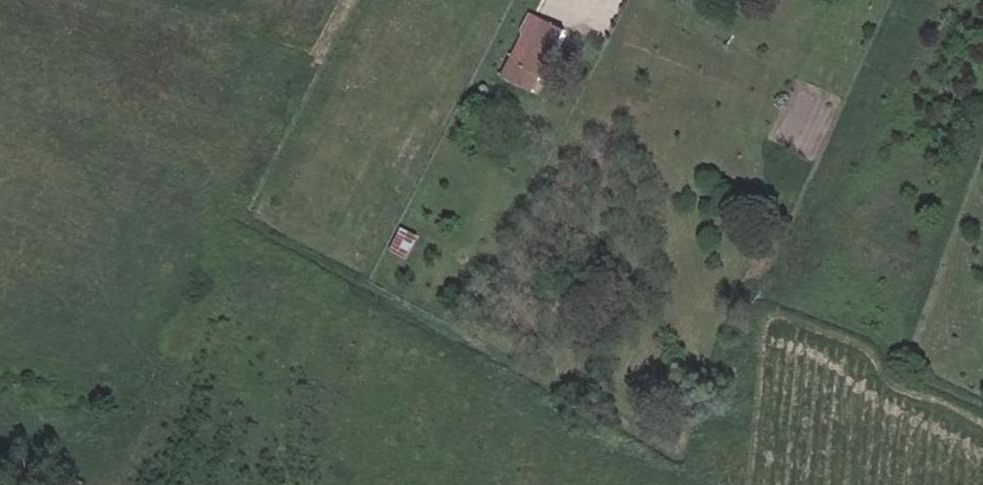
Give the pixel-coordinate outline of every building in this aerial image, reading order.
[(538,41),(503,23),(494,43),(504,49),(481,91),(507,106),(538,41)]
